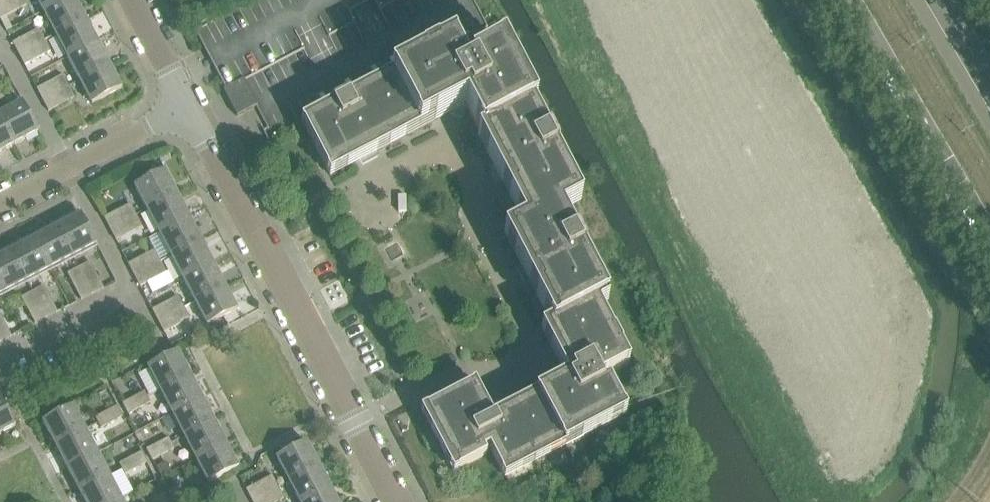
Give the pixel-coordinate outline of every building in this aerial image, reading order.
[(0,6),(0,19),(1,20),(27,6),(24,0),(12,0),(0,6)] [(43,12),(66,0),(37,0),(43,12)] [(56,35),(86,19),(76,0),(66,0),(43,12),(56,35)] [(473,0),(259,0),(212,24),(209,20),(205,23),(208,27),(197,33),(226,90),(244,80),(258,107),(257,107),(274,140),(303,124),(302,122),(391,76),(453,44),(454,46),(487,28),(473,0)] [(56,35),(68,59),(98,43),(86,19),(56,35)] [(19,55),(45,41),(39,30),(13,44),(19,55)] [(45,41),(19,55),(25,66),(51,52),(45,41)] [(68,59),(80,82),(110,66),(98,43),(68,59)] [(467,71),(454,46),(453,44),(391,76),(302,122),(303,124),(328,171),(358,156),(363,165),(379,157),(376,153),(419,130),(451,113),(465,106),(481,134),(478,135),(525,222),(528,220),(530,223),(522,227),(521,224),(505,233),(529,281),(551,324),(541,329),(545,336),(567,378),(538,393),(495,416),(477,382),(426,409),(428,412),(437,428),(432,431),(454,472),(487,455),(484,451),(490,448),(503,473),(506,479),(565,448),(627,415),(610,383),(605,385),(601,379),(626,366),(627,368),(630,366),(600,307),(610,301),(562,212),(583,201),(542,121),(535,107),(504,47),(498,49),(470,64),(473,68),(467,71)] [(110,66),(80,82),(92,105),(122,89),(110,66)] [(43,101),(68,87),(62,76),(37,90),(43,101)] [(244,80),(226,90),(224,91),(237,117),(257,107),(258,107),(244,80)] [(68,87),(43,101),(49,112),(74,98),(68,87)] [(22,103),(0,114),(0,116),(15,145),(38,133),(22,103)] [(0,116),(0,153),(15,145),(0,116)] [(147,210),(177,194),(165,171),(135,187),(147,210)] [(159,233),(189,217),(177,194),(147,210),(159,233)] [(131,204),(104,218),(110,230),(137,216),(131,204)] [(58,227),(74,257),(97,245),(81,215),(58,227)] [(116,241),(143,227),(137,216),(110,230),(116,241)] [(171,256),(201,241),(189,217),(159,233),(171,256)] [(35,239),(50,270),(74,257),(58,227),(35,239)] [(11,251),(27,282),(50,270),(35,239),(11,251)] [(183,280),(214,264),(201,241),(171,256),(183,280)] [(4,294),(27,282),(11,251),(0,257),(0,286),(4,294)] [(155,251),(128,265),(134,276),(161,262),(155,251)] [(140,287),(167,273),(161,262),(134,276),(140,287)] [(80,269),(93,294),(104,289),(91,263),(80,269)] [(195,303),(226,287),(214,264),(183,280),(195,303)] [(68,275),(81,300),(93,294),(80,269),(68,275)] [(33,293),(46,319),(58,313),(44,287),(33,293)] [(226,287),(195,303),(207,326),(238,310),(226,287)] [(46,319),(33,293),(22,299),(35,324),(46,319)] [(158,322),(184,308),(178,297),(152,311),(158,322)] [(184,308),(158,322),(164,333),(190,319),(184,308)] [(0,315),(0,342),(0,343),(12,337),(0,315)] [(160,391),(190,375),(178,352),(148,368),(160,391)] [(190,375),(160,391),(173,414),(203,398),(190,375)] [(134,399),(139,408),(150,403),(145,394),(134,399)] [(16,426),(0,396),(0,435),(16,426)] [(203,398),(173,414),(185,437),(215,421),(203,398)] [(139,408),(134,399),(124,405),(129,414),(139,408)] [(55,446),(85,430),(73,407),(43,422),(55,446)] [(106,414),(111,423),(122,417),(118,408),(106,414)] [(111,423),(106,414),(95,420),(100,429),(111,423)] [(215,421),(185,437),(198,460),(227,445),(215,421)] [(85,430),(55,446),(67,469),(97,453),(85,430)] [(159,446),(164,455),(174,450),(169,440),(159,446)] [(289,482),(319,466),(307,442),(277,458),(289,482)] [(227,445),(198,460),(210,483),(239,468),(227,445)] [(164,455),(159,446),(148,451),(153,461),(164,455)] [(97,453),(67,469),(79,492),(109,477),(97,453)] [(130,460),(136,470),(147,464),(142,454),(130,460)] [(136,470),(130,460),(119,466),(125,475),(136,470)] [(289,482),(299,501),(306,501),(331,489),(319,466),(289,482)] [(79,492),(85,501),(117,501),(121,500),(109,477),(79,492)] [(252,501),(278,488),(272,477),(246,490),(252,501)] [(170,492),(175,501),(185,497),(180,487),(170,492)] [(252,501),(253,501),(279,501),(284,500),(278,488),(252,501)] [(331,489),(306,501),(338,501),(331,489)]
